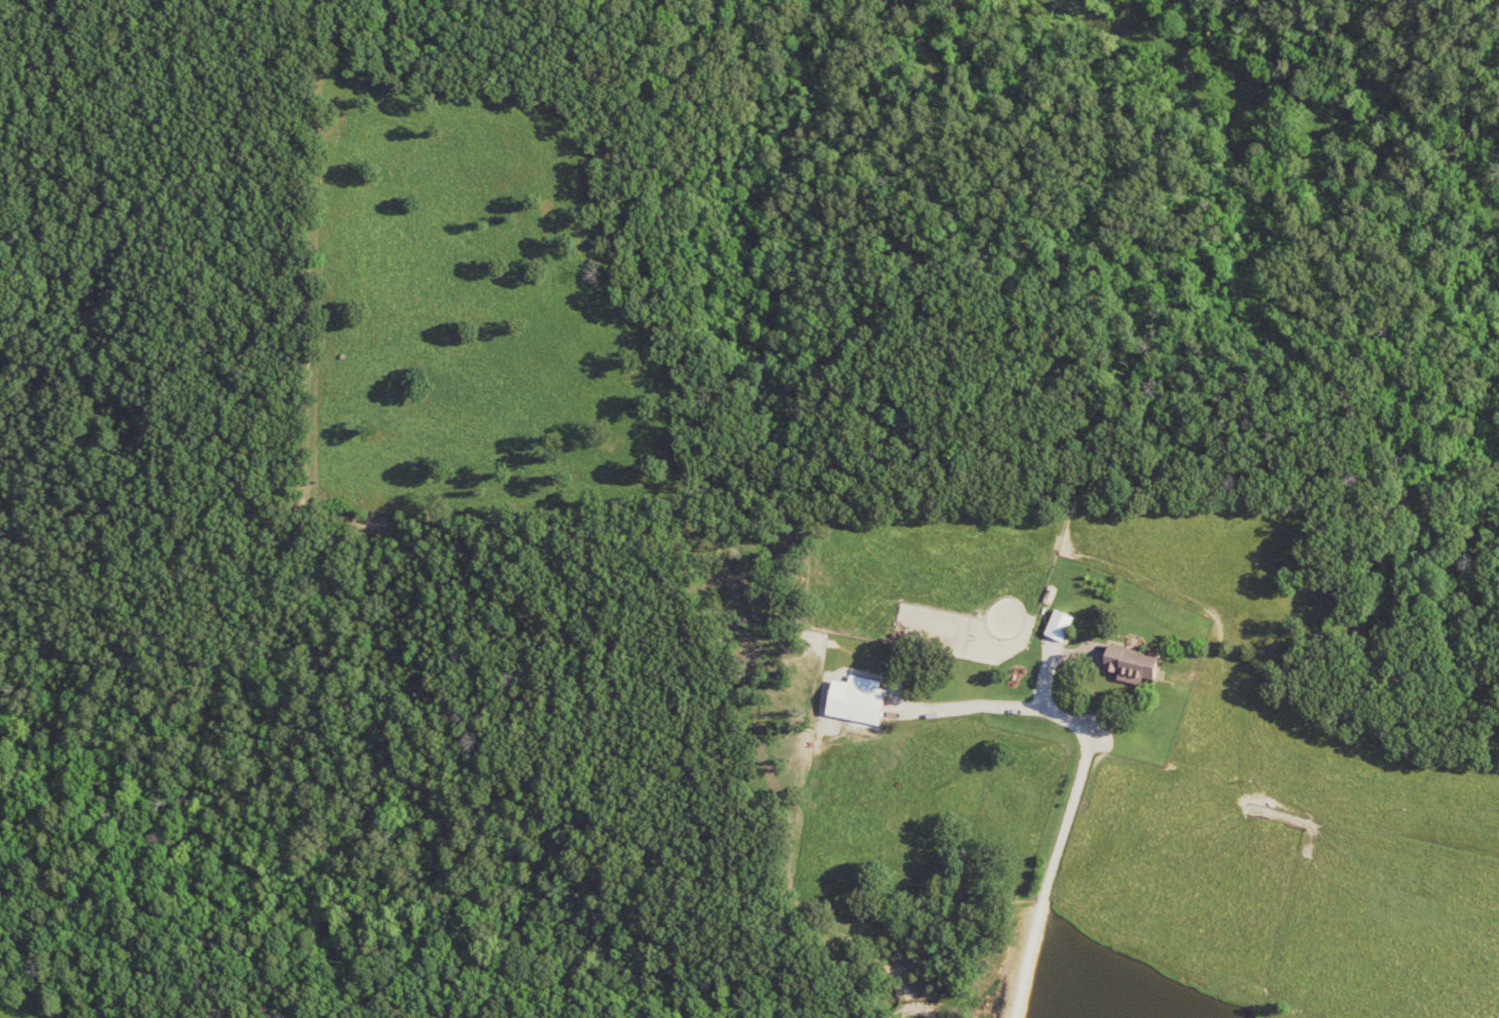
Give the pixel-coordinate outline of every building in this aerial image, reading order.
[(1081,617),(1062,609),(1052,635),(1071,642),(1081,617)] [(1149,686),(1151,678),(1163,681),(1168,656),(1117,645),(1112,671),(1127,674),(1125,681),(1149,686)] [(888,681),(857,675),(855,682),(840,680),(833,716),(888,725),(894,691),(886,689),(888,681)]
